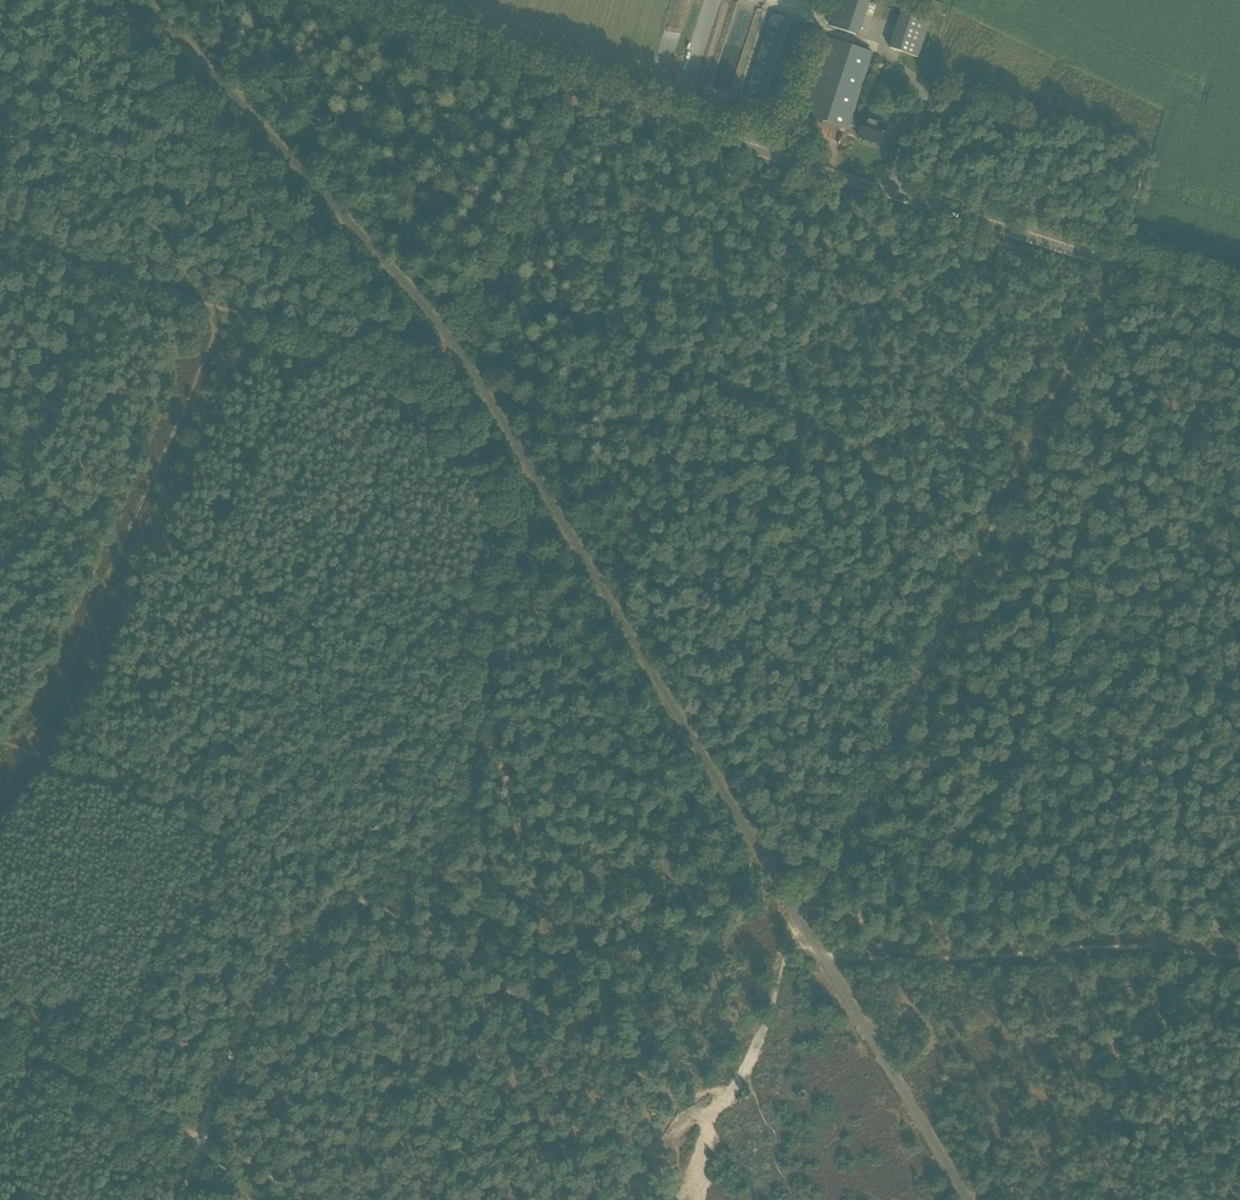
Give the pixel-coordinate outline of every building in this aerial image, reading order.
[(859,36),(870,2),(863,0),(838,0),(829,26),(859,36)] [(745,96),(782,108),(808,25),(772,13),(745,96)] [(902,13),(890,48),(918,58),(930,23),(902,13)] [(858,137),(881,144),(885,133),(887,127),(853,116),(873,54),(830,40),(809,103),(805,115),(848,129),(849,126),(860,130),(858,137)]
